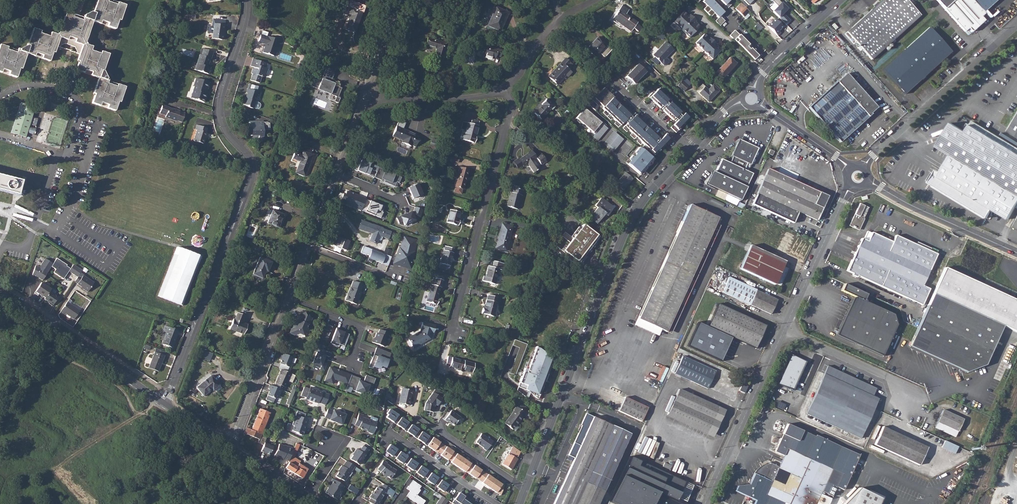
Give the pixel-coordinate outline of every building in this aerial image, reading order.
[(27,54),(35,56),(36,53),(44,56),(43,58),(50,61),(53,52),(55,52),(57,46),(59,47),(60,46),(64,43),(75,46),(77,51),(76,53),(79,54),(77,60),(78,61),(76,67),(84,69),(91,71),(99,74),(98,77),(93,93),(95,93),(92,102),(100,105),(101,102),(108,104),(107,107),(115,110),(118,101),(120,101),(125,86),(117,83),(116,86),(107,83),(109,79),(107,78),(103,71),(108,56),(100,53),(91,50),(81,47),(85,37),(87,38),(92,21),(100,24),(101,21),(108,23),(107,26),(115,29),(118,20),(120,20),(125,5),(117,2),(116,5),(107,2),(108,0),(97,0),(93,13),(90,12),(84,15),(82,20),(77,18),(83,0),(80,0),(74,17),(72,17),(67,15),(59,35),(52,33),(50,36),(40,33),(41,30),(34,28),(29,43),(27,43),(27,45),(19,49),(18,48),(16,52),(7,49),(8,47),(0,44),(0,45),(0,71),(1,72),(2,68),(10,71),(9,74),(17,77),(20,68),(21,68),(27,54)] [(719,26),(725,21),(720,16),(724,12),(711,0),(704,0),(702,2),(707,6),(703,10),(710,17),(714,13),(718,18),(715,21),(716,22),(716,23),(719,26)] [(786,25),(790,20),(783,13),(787,9),(779,0),(773,0),(772,0),(778,6),(773,11),(786,25)] [(871,10),(896,37),(920,15),(907,0),(882,0),(871,10)] [(965,32),(968,28),(972,32),(984,21),(981,17),(984,13),(972,0),(936,0),(965,32)] [(749,12),(740,3),(735,8),(744,17),(748,13),(749,12)] [(633,29),(637,31),(640,27),(636,24),(637,23),(626,14),(629,10),(622,5),(613,18),(620,24),(620,23),(631,31),(633,29)] [(496,7),(488,26),(500,31),(502,26),(501,25),(503,22),(504,22),(508,12),(496,7)] [(349,16),(345,29),(354,32),(361,13),(349,9),(347,15),(349,16)] [(896,37),(871,10),(847,32),(871,59),(896,37)] [(684,12),(673,23),(689,38),(700,27),(696,23),(695,24),(694,23),(696,21),(690,15),(688,17),(686,16),(687,15),(684,12)] [(775,34),(782,27),(774,19),(767,26),(775,34)] [(214,24),(211,38),(221,40),(222,35),(223,35),(224,25),(214,24)] [(929,27),(906,49),(882,70),(904,94),(928,73),(951,52),(929,27)] [(743,49),(754,60),(758,56),(751,48),(749,49),(747,46),(748,45),(739,36),(739,35),(734,30),(729,36),(737,44),(743,49)] [(260,34),(258,41),(265,43),(262,52),(273,55),(278,40),(267,36),(267,37),(260,34)] [(704,34),(695,43),(712,60),(721,50),(715,45),(716,44),(709,38),(708,39),(704,34)] [(598,37),(587,49),(595,57),(606,45),(598,37)] [(434,54),(442,56),(446,43),(427,38),(425,45),(435,49),(434,54)] [(666,58),(673,50),(665,42),(653,56),(663,66),(665,65),(668,62),(668,60),(666,58)] [(480,44),(478,50),(481,51),(480,55),(494,59),(495,55),(499,57),(502,50),(480,44)] [(193,69),(208,74),(210,67),(207,66),(210,58),(211,58),(213,52),(203,49),(201,55),(199,54),(196,65),(194,65),(193,66),(192,68),(193,69)] [(634,50),(630,53),(638,60),(641,57),(634,50)] [(252,73),(250,80),(259,82),(261,76),(262,76),(263,74),(265,75),(267,68),(265,67),(267,63),(252,58),(250,65),(255,67),(254,69),(252,68),(251,73),(252,73)] [(730,58),(715,73),(721,79),(736,64),(730,58)] [(565,59),(548,77),(557,85),(566,76),(567,77),(571,73),(568,69),(571,65),(571,64),(566,59),(565,59)] [(638,64),(626,76),(634,84),(646,72),(638,64)] [(617,67),(612,72),(620,80),(625,74),(617,67)] [(313,78),(310,84),(318,87),(317,89),(336,97),(340,89),(333,86),(335,83),(330,81),(333,72),(325,69),(322,78),(318,76),(317,80),(313,78)] [(808,107),(840,142),(878,108),(846,73),(808,107)] [(789,76),(781,84),(789,92),(797,84),(789,76)] [(194,86),(192,92),(194,93),(192,98),(204,102),(206,94),(205,93),(209,82),(196,78),(194,82),(196,83),(195,87),(194,86)] [(682,81),(677,85),(684,91),(688,87),(682,81)] [(246,97),(243,104),(247,105),(247,106),(252,108),(253,107),(256,107),(257,107),(258,107),(259,106),(259,105),(259,104),(259,103),(258,103),(254,101),(256,96),(259,96),(261,87),(249,83),(246,92),(247,93),(246,97)] [(699,93),(698,95),(700,97),(702,97),(708,102),(718,92),(712,86),(708,90),(704,87),(699,93)] [(654,154),(670,138),(665,133),(660,139),(635,114),(633,117),(603,87),(593,97),(622,124),(625,122),(627,124),(625,126),(654,154)] [(670,99),(658,88),(649,97),(660,108),(662,106),(665,108),(663,110),(673,120),(675,118),(678,120),(671,128),(676,133),(690,118),(684,113),(681,116),(679,114),(681,112),(670,102),(668,104),(667,102),(670,99)] [(534,113),(541,119),(553,106),(546,99),(541,104),(542,105),(534,113)] [(34,106),(19,102),(10,132),(25,137),(34,106)] [(585,102),(582,105),(585,107),(591,112),(590,113),(595,117),(594,117),(606,127),(609,123),(585,102)] [(161,105),(159,113),(165,115),(165,117),(176,121),(176,120),(181,122),(184,113),(179,111),(179,110),(172,108),(172,109),(168,107),(161,105)] [(1007,131),(1016,137),(1016,114),(1007,131)] [(465,130),(462,140),(474,143),(476,137),(474,136),(479,121),(472,119),(470,124),(463,122),(461,129),(463,130),(465,130)] [(263,120),(248,121),(248,131),(250,131),(250,135),(259,135),(259,138),(263,138),(263,130),(270,129),(270,123),(267,122),(263,122),(263,120)] [(929,182),(987,217),(992,209),(1009,219),(1016,205),(1016,153),(970,125),(967,124),(965,127),(968,129),(966,132),(952,123),(937,147),(951,156),(941,172),(937,170),(929,182)] [(196,130),(193,140),(203,144),(207,133),(206,133),(207,128),(196,125),(195,129),(196,130)] [(406,132),(407,131),(396,126),(392,135),(402,140),(402,142),(410,146),(411,144),(415,146),(420,136),(415,134),(414,136),(406,132)] [(146,128),(144,134),(153,138),(154,134),(148,132),(149,129),(146,128)] [(603,140),(608,143),(612,147),(618,139),(614,135),(609,132),(603,140)] [(711,171),(705,184),(740,200),(752,173),(744,169),(747,163),(750,164),(758,148),(739,139),(731,156),(733,156),(730,163),(721,159),(715,172),(711,171)] [(448,151),(456,154),(459,147),(451,144),(448,151)] [(653,159),(639,147),(627,164),(639,174),(653,159)] [(525,156),(519,160),(522,166),(523,167),(527,164),(533,172),(539,168),(538,167),(535,163),(538,161),(541,165),(546,161),(540,153),(535,156),(531,150),(524,155),(525,156)] [(294,153),(291,161),(296,163),(293,172),(306,177),(304,182),(309,183),(314,169),(315,169),(317,164),(314,163),(316,154),(313,153),(312,154),(303,151),(301,155),(294,153)] [(598,156),(592,164),(597,167),(602,160),(598,156)] [(378,166),(356,157),(352,168),(368,174),(370,169),(376,171),(378,167),(378,166)] [(386,170),(378,167),(376,171),(374,177),(381,180),(382,179),(384,180),(383,181),(394,186),(396,181),(399,182),(401,177),(386,170)] [(454,187),(453,192),(461,194),(462,189),(463,189),(468,170),(459,167),(453,187),(454,187)] [(768,169),(752,204),(794,224),(799,212),(817,220),(828,196),(768,169)] [(625,172),(615,184),(623,190),(632,178),(625,172)] [(23,179),(0,173),(0,190),(15,193),(19,194),(23,179)] [(418,184),(409,188),(413,198),(422,195),(418,184)] [(510,192),(506,206),(516,209),(520,195),(522,195),(523,190),(512,187),(511,192),(510,192)] [(384,206),(365,198),(361,209),(381,217),(383,211),(382,211),(384,206)] [(600,198),(594,206),(597,208),(589,218),(597,224),(604,214),(607,216),(613,208),(600,198)] [(849,226),(858,230),(868,208),(859,204),(849,226)] [(666,332),(715,223),(718,218),(689,205),(638,319),(666,332)] [(402,215),(402,214),(395,216),(397,222),(401,220),(402,224),(413,220),(413,219),(420,216),(423,209),(415,206),(413,210),(402,215)] [(281,220),(280,219),(282,214),(272,210),(267,223),(278,227),(281,220)] [(449,210),(446,222),(458,225),(459,220),(457,220),(459,212),(449,210)] [(373,226),(373,225),(361,221),(359,228),(365,231),(365,230),(373,234),(370,241),(376,244),(378,240),(380,241),(381,240),(382,237),(387,239),(388,237),(392,238),(394,233),(390,231),(382,229),(382,228),(376,226),(376,227),(373,226)] [(502,224),(496,248),(506,250),(512,227),(502,224)] [(598,235),(582,224),(562,252),(577,263),(598,235)] [(861,238),(846,271),(853,273),(852,275),(857,277),(857,276),(914,301),(922,305),(924,301),(926,295),(929,289),(922,286),(930,269),(935,256),(936,254),(895,235),(892,242),(886,239),(871,232),(871,233),(867,241),(863,240),(861,238)] [(395,260),(393,263),(400,265),(402,260),(404,261),(403,266),(410,268),(410,265),(411,265),(413,255),(413,252),(413,251),(414,244),(415,244),(416,240),(411,239),(404,236),(402,240),(403,240),(400,247),(398,251),(398,250),(394,260),(395,260)] [(445,246),(439,267),(448,270),(454,248),(445,246)] [(750,246),(740,269),(775,284),(775,283),(780,285),(788,268),(783,266),(785,262),(750,246)] [(182,305),(201,256),(176,247),(157,296),(182,305)] [(392,256),(363,247),(361,252),(370,255),(368,260),(388,267),(392,256)] [(386,247),(384,252),(390,255),(393,250),(386,247)] [(259,257),(252,274),(262,278),(265,270),(267,271),(271,262),(259,257)] [(52,264),(51,266),(55,269),(53,273),(63,279),(66,274),(65,274),(66,272),(67,273),(68,271),(70,269),(66,266),(67,265),(56,258),(52,264)] [(38,279),(42,281),(51,266),(52,264),(44,259),(39,268),(35,266),(32,275),(39,278),(38,279)] [(483,276),(482,281),(495,284),(499,270),(502,270),(504,264),(494,261),(492,267),(488,266),(485,276),(483,276)] [(70,269),(68,271),(77,277),(80,272),(81,270),(72,265),(70,269)] [(928,305),(934,308),(939,297),(1003,326),(1016,332),(1016,302),(945,268),(928,305)] [(77,277),(74,281),(77,283),(77,284),(82,288),(82,289),(87,292),(94,282),(83,275),(83,274),(80,272),(77,277)] [(728,277),(722,292),(750,304),(771,314),(777,300),(756,290),(757,290),(728,277)] [(430,284),(426,302),(436,305),(438,299),(436,299),(440,287),(441,287),(443,280),(436,278),(434,285),(430,284)] [(349,287),(344,300),(356,304),(361,291),(360,291),(363,284),(353,281),(350,287),(349,287)] [(41,283),(34,293),(38,295),(39,294),(45,297),(49,291),(50,289),(41,283)] [(572,290),(566,285),(565,284),(554,298),(561,303),(562,303),(563,304),(566,300),(565,299),(570,293),(570,292),(572,290)] [(867,294),(844,284),(841,291),(855,297),(854,298),(853,298),(836,335),(883,356),(897,325),(893,314),(864,301),(867,294)] [(45,297),(44,299),(50,302),(49,304),(52,306),(58,297),(49,291),(45,297)] [(487,300),(483,314),(493,316),(497,302),(496,302),(497,297),(488,295),(487,300)] [(1003,326),(939,297),(934,308),(928,305),(917,328),(908,349),(966,374),(985,367),(1003,326)] [(66,302),(60,312),(63,314),(64,313),(74,319),(79,310),(66,302)] [(718,304),(708,326),(755,348),(766,325),(718,304)] [(233,318),(229,328),(244,334),(247,324),(242,322),(245,315),(237,312),(235,319),(233,318)] [(544,319),(537,328),(544,334),(555,320),(544,312),(541,316),(544,319)] [(291,328),(289,333),(294,335),(299,333),(303,334),(304,337),(307,336),(309,332),(307,328),(306,328),(308,324),(309,325),(310,321),(309,321),(310,317),(305,315),(304,313),(298,315),(299,318),(296,320),(294,324),(295,324),(294,327),(291,328)] [(420,331),(408,338),(413,348),(430,338),(433,325),(422,322),(420,331)] [(332,326),(322,323),(315,343),(324,346),(332,326)] [(167,332),(166,332),(162,344),(172,348),(178,331),(169,327),(167,332)] [(341,330),(336,328),(330,343),(339,346),(339,344),(344,346),(349,334),(341,331),(341,330)] [(381,345),(386,332),(377,328),(375,332),(374,331),(370,341),(381,345)] [(524,390),(533,397),(548,358),(532,345),(524,368),(520,366),(512,387),(522,396),(524,390)] [(390,353),(376,347),(373,354),(374,355),(373,358),(372,358),(369,366),(373,368),(373,366),(379,368),(380,365),(385,367),(390,353)] [(324,350),(318,348),(313,363),(316,364),(315,366),(320,368),(320,369),(324,371),(327,363),(322,362),(323,359),(322,358),(324,350)] [(206,350),(203,357),(210,360),(213,353),(206,350)] [(164,355),(154,352),(148,367),(158,371),(164,355)] [(293,357),(282,353),(280,357),(282,357),(280,363),(289,367),(293,357)] [(792,355),(778,384),(793,391),(806,362),(792,355)] [(448,356),(446,365),(450,365),(450,366),(457,368),(457,370),(462,372),(462,370),(468,371),(468,369),(473,370),(474,364),(465,361),(448,356)] [(682,356),(674,373),(708,388),(715,371),(682,356)] [(649,375),(647,381),(659,385),(666,366),(651,361),(646,375),(649,375)] [(806,413),(833,426),(860,438),(878,398),(873,396),(876,388),(855,378),(828,366),(806,413)] [(337,370),(330,367),(325,381),(333,383),(334,379),(348,384),(351,375),(340,371),(340,372),(336,371),(337,370)] [(276,383),(274,387),(283,391),(284,387),(285,387),(288,381),(291,373),(281,369),(275,383),(276,383)] [(210,375),(196,387),(203,396),(211,389),(213,388),(214,389),(219,386),(210,375)] [(360,378),(351,375),(347,386),(352,387),(352,390),(365,394),(369,385),(372,386),(375,378),(366,375),(363,383),(359,381),(360,378)] [(741,383),(738,389),(745,392),(748,386),(741,383)] [(274,387),(269,385),(268,389),(270,390),(267,396),(271,398),(272,397),(275,399),(276,398),(277,395),(279,396),(281,390),(274,387)] [(307,400),(315,403),(316,402),(319,403),(325,405),(329,395),(310,388),(309,389),(304,388),(301,396),(306,398),(307,400)] [(402,388),(399,403),(409,405),(412,391),(402,388)] [(679,389),(668,413),(714,434),(725,410),(679,389)] [(287,405),(290,406),(295,391),(294,390),(292,394),(291,394),(287,405)] [(443,399),(433,392),(426,403),(424,410),(433,412),(434,407),(436,405),(438,406),(443,399)] [(387,393),(386,400),(392,404),(394,399),(390,398),(391,394),(387,393)] [(624,397),(618,411),(641,421),(647,407),(624,397)] [(513,411),(504,423),(512,429),(522,417),(522,416),(524,413),(523,412),(526,408),(521,404),(518,408),(516,406),(513,410),(513,411)] [(942,408),(934,426),(955,435),(963,418),(942,408)] [(260,409),(251,430),(261,434),(270,413),(260,409)] [(328,409),(325,418),(330,420),(330,421),(341,425),(345,415),(334,410),(333,411),(328,409)] [(386,417),(396,424),(400,419),(397,417),(398,415),(389,409),(386,414),(387,415),(386,417)] [(451,410),(445,420),(446,421),(449,422),(449,421),(455,425),(461,416),(451,410)] [(359,413),(354,425),(359,427),(358,428),(363,430),(364,429),(366,430),(367,432),(373,434),(375,428),(375,427),(376,423),(363,417),(363,415),(359,413)] [(553,503),(598,503),(630,433),(586,413),(580,425),(581,426),(568,456),(573,459),(553,503)] [(605,420),(605,421),(607,422),(610,417),(600,413),(598,417),(605,420)] [(294,426),(292,431),(296,433),(297,434),(300,435),(302,435),(304,430),(304,429),(305,426),(306,427),(309,421),(297,416),(293,426),(294,426)] [(396,424),(407,431),(410,426),(407,424),(408,423),(401,418),(400,419),(396,424)] [(779,467),(770,462),(755,473),(749,485),(738,486),(735,491),(756,501),(754,503),(819,503),(820,501),(816,499),(820,491),(824,482),(830,485),(826,493),(831,495),(836,485),(842,488),(858,453),(814,434),(813,436),(787,424),(774,452),(784,456),(779,467)] [(407,431),(417,438),(420,433),(417,431),(418,430),(411,425),(410,426),(407,431)] [(882,426),(874,444),(919,465),(927,446),(882,426)] [(246,428),(244,433),(259,439),(261,435),(261,434),(251,430),(246,428)] [(417,438),(427,445),(431,440),(428,438),(428,437),(421,432),(420,433),(417,438)] [(481,433),(476,441),(476,443),(483,448),(486,450),(492,441),(481,433)] [(259,439),(258,443),(264,445),(265,442),(267,437),(261,435),(259,439)] [(942,447),(956,453),(959,446),(945,440),(942,447)] [(274,446),(265,442),(264,445),(261,451),(263,452),(264,452),(270,454),(274,446)] [(289,460),(288,462),(289,463),(286,468),(302,478),(307,469),(299,464),(300,461),(294,457),(299,445),(296,443),(294,449),(289,460)] [(283,458),(289,460),(294,449),(287,446),(286,447),(284,446),(279,444),(274,456),(278,458),(280,457),(283,459),(283,458)] [(396,457),(400,451),(390,444),(385,451),(392,456),(393,455),(396,457)] [(355,453),(351,459),(359,464),(369,450),(363,446),(360,451),(357,449),(354,452),(355,453)] [(511,448),(509,452),(517,456),(519,452),(511,448)] [(406,464),(410,458),(400,451),(396,457),(395,458),(402,463),(403,462),(406,464)] [(517,459),(508,454),(502,464),(511,469),(515,463),(517,459)] [(417,471),(421,465),(410,458),(406,464),(406,465),(413,470),(414,469),(417,471)] [(383,460),(377,468),(381,471),(380,472),(383,475),(384,474),(390,478),(396,470),(386,464),(387,462),(383,460)] [(355,466),(347,461),(343,466),(342,465),(339,470),(340,471),(336,477),(341,480),(342,480),(345,481),(348,476),(349,476),(352,472),(352,471),(355,466)] [(427,478),(431,473),(421,465),(417,471),(416,472),(423,477),(424,476),(427,478)] [(621,503),(688,503),(693,492),(638,467),(621,503)] [(437,485),(441,480),(431,473),(427,478),(426,479),(433,484),(434,483),(437,485)] [(344,486),(332,478),(328,484),(329,484),(327,487),(328,487),(325,492),(333,497),(337,500),(340,496),(339,494),(341,491),(344,486)] [(418,503),(422,503),(425,500),(416,495),(420,490),(419,489),(421,486),(412,480),(406,488),(410,490),(406,496),(418,503)] [(448,492),(451,487),(441,480),(437,485),(437,487),(444,492),(444,490),(448,492)] [(820,491),(826,493),(830,485),(824,482),(820,491)] [(350,484),(347,488),(356,494),(359,490),(350,484)] [(368,501),(371,503),(372,503),(379,503),(378,502),(385,492),(377,486),(372,493),(371,493),(369,496),(370,497),(368,501)] [(880,498),(857,487),(841,503),(878,503),(880,498)] [(463,498),(465,496),(459,492),(452,503),(454,503),(459,503),(460,503),(461,503),(471,503),(463,498)] [(442,495),(440,498),(437,502),(440,503),(442,503),(443,503),(445,503),(448,500),(442,495)]
